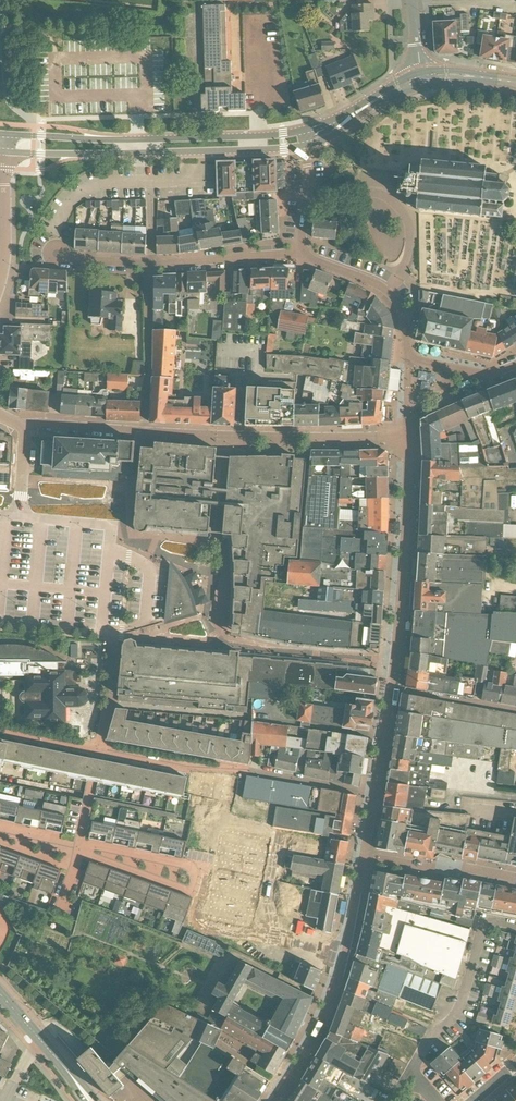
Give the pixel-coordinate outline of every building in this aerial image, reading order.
[(229,112),(246,111),(246,94),(232,94),(232,81),(235,81),(235,75),(232,75),(231,61),(227,62),(225,5),(203,5),(206,95),(202,95),(202,112),(220,112),(219,108),(229,107),(229,112)] [(374,5),(353,6),(353,15),(353,22),(344,22),(344,28),(341,29),(341,32),(354,31),(354,32),(369,31),(368,14),(375,14),(374,5)] [(434,23),(435,40),(457,39),(457,38),(462,38),(462,32),(470,31),(469,14),(461,14),(461,15),(460,15),(461,19),(452,19),(452,22),(434,23)] [(493,61),(497,39),(488,37),(489,33),(479,31),(477,43),(483,45),(481,58),(483,58),(487,58),(486,60),(493,61)] [(515,40),(515,37),(506,36),(507,33),(498,31),(497,39),(493,61),(500,63),(501,61),(505,61),(505,62),(506,62),(508,49),(514,50),(515,40)] [(457,39),(435,40),(436,52),(439,55),(458,54),(458,49),(462,49),(462,38),(457,38),(457,39)] [(336,51),(335,43),(322,43),(322,51),(336,51)] [(162,88),(161,72),(167,72),(166,47),(157,47),(158,89),(162,88)] [(308,56),(313,70),(315,70),(321,68),(316,54),(308,56)] [(360,75),(355,59),(337,67),(336,64),(327,67),(336,90),(353,83),(351,79),(360,75)] [(320,85),(315,70),(313,70),(306,73),(311,88),(295,93),(300,109),(301,112),(326,105),(320,85)] [(218,164),(218,180),(219,195),(218,195),(219,197),(220,197),(220,196),(232,196),(236,196),(236,193),(246,193),(261,193),(276,192),(277,192),(277,191),(276,179),(277,179),(276,178),(276,175),(276,174),(276,162),(276,161),(275,161),(261,161),(258,161),(255,162),(255,161),(254,161),(254,162),(235,163),(235,162),(234,162),(219,163),(217,163),(217,164),(218,164)] [(486,168),(422,161),(422,165),(414,164),(411,163),(410,174),(400,173),(398,191),(398,192),(398,194),(405,195),(405,196),(407,198),(408,199),(407,205),(417,206),(417,209),(475,216),(476,215),(497,217),(498,201),(502,198),(504,201),(506,199),(504,197),(504,196),(504,192),(508,192),(508,190),(505,189),(501,186),(505,182),(504,181),(503,181),(499,177),(500,174),(501,172),(500,171),(498,172),(493,172),(493,168),(491,168),(491,171),(485,171),(486,168)] [(283,170),(286,169),(287,192),(298,191),(297,162),(283,163),(283,170)] [(333,200),(348,201),(349,187),(334,186),(333,200)] [(201,251),(243,244),(241,233),(229,234),(222,235),(221,232),(214,230),(211,217),(214,216),(213,211),(207,212),(205,199),(190,201),(192,215),(194,228),(193,228),(195,235),(197,235),(198,237),(201,251)] [(192,215),(190,201),(175,203),(176,217),(192,215)] [(273,215),(278,215),(277,201),(261,202),(261,203),(256,203),(256,218),(262,218),(273,218),(273,215)] [(262,218),(256,218),(257,221),(262,221),(263,240),(276,238),(279,235),(279,233),(278,215),(273,215),(273,218),(262,218)] [(241,233),(243,244),(251,242),(246,218),(239,219),(241,233)] [(179,254),(178,240),(177,226),(177,219),(158,220),(158,226),(165,226),(166,233),(167,233),(167,238),(157,238),(157,255),(179,254)] [(338,223),(314,220),(313,237),(336,240),(338,223)] [(87,250),(88,231),(76,230),(75,250),(87,250)] [(88,231),(87,250),(98,251),(99,231),(88,231)] [(99,231),(98,251),(98,252),(110,252),(111,233),(100,232),(100,231),(99,231)] [(111,233),(110,252),(122,253),(123,234),(111,233)] [(123,234),(122,253),(122,254),(134,255),(135,236),(123,235),(123,234)] [(135,236),(134,255),(146,255),(147,236),(135,236)] [(179,254),(201,251),(198,237),(178,240),(179,254)] [(273,269),(252,270),(252,289),(251,296),(252,296),(255,296),(258,297),(261,298),(264,300),(270,300),(273,269)] [(273,269),(270,300),(269,317),(279,319),(277,330),(305,335),(308,315),(283,311),(283,308),(281,308),(282,300),(296,300),(296,285),(290,285),(290,269),(273,269)] [(48,297),(49,293),(50,271),(35,270),(34,270),(33,271),(32,272),(31,290),(32,290),(31,296),(48,297)] [(232,292),(225,292),(225,294),(225,312),(223,331),(245,333),(246,315),(247,304),(249,270),(233,271),(232,292)] [(50,271),(49,293),(57,294),(56,297),(60,301),(68,301),(68,292),(67,272),(50,271)] [(207,273),(188,274),(189,300),(189,308),(201,309),(201,293),(207,293),(207,285),(216,285),(215,293),(225,294),(225,292),(225,271),(207,273)] [(333,277),(317,271),(310,289),(303,289),(302,303),(312,303),(311,305),(318,305),(318,301),(319,293),(326,296),(333,277)] [(188,274),(177,275),(176,314),(176,315),(183,315),(183,300),(189,300),(188,274)] [(164,275),(164,277),(165,277),(164,298),(165,298),(165,293),(170,293),(170,314),(176,314),(177,275),(164,275)] [(155,278),(154,328),(165,328),(165,298),(164,298),(165,277),(164,277),(155,278)] [(349,307),(354,309),(352,316),(349,316),(348,320),(358,322),(360,310),(367,311),(369,308),(370,308),(376,297),(357,286),(350,283),(344,298),(342,304),(349,307)] [(117,300),(117,293),(92,291),(91,318),(92,325),(101,325),(102,318),(112,319),(111,331),(122,332),(123,320),(123,316),(124,316),(124,314),(123,314),(124,300),(117,300)] [(473,320),(476,319),(491,319),(494,305),(426,291),(426,303),(424,310),(423,310),(416,337),(420,343),(429,345),(429,344),(451,349),(461,351),(466,353),(468,343),(473,320)] [(501,295),(501,296),(501,297),(499,303),(499,304),(499,305),(512,308),(514,298),(501,295)] [(358,322),(367,324),(367,325),(395,330),(390,315),(376,297),(370,308),(369,308),(367,311),(360,310),(358,322)] [(28,304),(17,303),(16,317),(27,318),(46,318),(47,310),(42,310),(42,305),(28,304)] [(363,345),(361,359),(369,359),(372,360),(391,362),(395,330),(367,325),(367,324),(358,322),(348,320),(343,319),(340,331),(353,333),(352,339),(355,339),(354,344),(363,345)] [(506,350),(499,334),(500,333),(498,320),(491,319),(476,319),(473,320),(468,343),(466,353),(493,358),(506,350)] [(221,340),(223,322),(214,321),(213,339),(221,340)] [(31,358),(32,341),(50,342),(51,325),(21,324),(21,328),(5,328),(5,336),(3,336),(3,343),(0,342),(0,355),(20,356),(20,357),(20,370),(32,371),(33,358),(31,358)] [(500,333),(499,334),(506,350),(515,343),(515,324),(500,333)] [(179,340),(179,336),(176,336),(177,330),(154,330),(153,379),(150,422),(202,425),(212,425),(213,409),(201,408),(201,398),(185,398),(185,401),(172,400),(172,397),(173,376),(176,376),(177,365),(174,365),(175,356),(177,356),(178,346),(176,346),(176,340),(179,340)] [(269,334),(267,354),(273,355),(275,341),(276,341),(277,335),(269,334)] [(391,362),(372,360),(371,368),(350,365),(350,363),(329,358),(329,360),(300,356),(273,355),(267,354),(267,369),(307,376),(308,376),(315,377),(325,379),(334,381),(344,385),(354,388),(354,389),(388,391),(390,369),(391,362)] [(136,362),(136,374),(145,375),(144,362),(136,362)] [(108,390),(128,391),(129,375),(108,374),(107,390),(108,390)] [(234,426),(237,377),(215,376),(214,388),(213,409),(212,425),(234,426)] [(314,386),(323,388),(325,379),(315,377),(314,386)] [(495,412),(495,414),(507,410),(508,413),(515,410),(515,407),(515,406),(515,381),(515,380),(488,391),(492,403),(494,410),(495,412)] [(292,427),(295,427),(295,406),(296,383),(261,381),(261,388),(249,388),(247,426),(283,427),(290,427),(292,427)] [(363,404),(363,402),(383,402),(384,402),(386,400),(388,391),(354,389),(354,388),(344,385),(341,392),(343,393),(342,397),(344,399),(350,404),(363,404)] [(10,409),(48,412),(49,393),(12,389),(10,409)] [(93,398),(91,417),(107,418),(109,401),(108,401),(108,390),(107,390),(104,390),(102,390),(101,391),(100,393),(99,394),(98,394),(97,394),(93,394),(93,398)] [(495,412),(494,410),(492,403),(488,391),(462,401),(471,420),(472,419),(475,425),(474,425),(479,436),(481,439),(481,440),(487,468),(509,467),(509,465),(502,445),(495,447),(485,415),(495,412)] [(62,414),(77,415),(78,397),(63,396),(62,414)] [(78,397),(77,415),(91,417),(93,398),(78,397)] [(341,408),(342,410),(342,426),(363,425),(363,404),(350,404),(344,399),(340,405),(341,408)] [(109,401),(107,418),(107,421),(140,423),(141,403),(109,401)] [(481,439),(479,436),(474,425),(475,425),(472,419),(471,420),(462,401),(436,413),(445,432),(464,423),(472,443),(481,439)] [(312,406),(295,406),(295,427),(318,426),(318,427),(319,427),(319,426),(320,408),(320,403),(313,402),(312,406)] [(363,402),(363,404),(363,425),(377,424),(378,424),(379,423),(380,423),(381,422),(381,421),(382,417),(383,402),(363,402)] [(341,408),(320,408),(319,426),(342,426),(342,410),(341,408)] [(447,436),(445,432),(436,413),(422,420),(421,422),(422,444),(440,443),(440,444),(458,444),(458,441),(457,435),(447,436)] [(12,477),(15,438),(13,438),(13,439),(7,438),(7,434),(6,434),(3,434),(0,434),(0,476),(12,477)] [(440,443),(422,444),(424,461),(452,465),(452,468),(456,468),(458,468),(487,468),(481,439),(472,443),(458,444),(440,444),(440,443)] [(134,442),(119,441),(119,444),(58,440),(57,445),(45,444),(43,477),(118,481),(118,473),(132,474),(133,463),(134,463),(136,442),(134,442)] [(152,497),(168,498),(173,445),(156,444),(155,450),(142,449),(139,481),(138,481),(137,495),(138,495),(152,497)] [(217,449),(173,445),(168,498),(212,502),(217,449)] [(361,478),(365,478),(365,475),(388,475),(388,453),(385,450),(360,451),(361,466),(361,478)] [(341,466),(341,465),(341,451),(312,451),(305,528),(323,529),(338,530),(338,520),(339,504),(339,499),(340,478),(341,466)] [(341,451),(341,465),(341,466),(340,478),(350,478),(350,467),(346,467),(346,464),(352,464),(352,466),(361,466),(360,451),(341,451)] [(283,455),(283,458),(266,458),(266,457),(231,458),(228,482),(224,535),(225,535),(225,534),(231,535),(231,536),(232,536),(233,536),(234,547),(233,547),(233,548),(233,549),(234,549),(235,561),(234,561),(234,562),(285,558),(285,557),(298,558),(305,481),(307,460),(295,458),(295,456),(283,455)] [(456,468),(452,468),(452,465),(424,461),(421,506),(433,507),(433,506),(468,508),(468,510),(498,510),(498,494),(506,493),(506,489),(498,490),(498,481),(515,481),(515,468),(509,469),(509,467),(487,468),(458,468),(456,468)] [(389,486),(388,475),(365,475),(365,478),(366,486),(352,486),(352,499),(374,498),(388,498),(388,486),(389,486)] [(12,477),(0,476),(0,490),(11,491),(12,477)] [(339,499),(351,499),(352,478),(350,478),(340,478),(339,499)] [(506,493),(498,494),(498,510),(468,510),(468,508),(433,506),(433,507),(421,506),(420,536),(445,538),(487,537),(505,538),(515,539),(515,525),(509,525),(509,493),(506,493)] [(147,532),(149,527),(152,497),(138,495),(135,526),(137,531),(141,534),(147,532)] [(212,502),(168,498),(152,497),(149,527),(157,528),(157,529),(158,529),(158,528),(165,529),(166,530),(166,529),(174,530),(175,530),(182,530),(182,531),(183,531),(183,530),(200,532),(200,533),(201,533),(201,532),(208,533),(209,534),(212,502)] [(374,498),(351,499),(339,499),(339,504),(353,504),(353,510),(359,510),(358,521),(338,520),(338,530),(380,533),(388,533),(389,523),(389,498),(388,498),(374,498)] [(338,530),(323,529),(320,561),(335,564),(339,564),(341,552),(387,556),(387,541),(380,541),(380,533),(338,530)] [(487,537),(445,538),(420,536),(419,553),(451,554),(487,556),(487,537)] [(363,570),(386,572),(387,556),(341,552),(339,564),(335,564),(334,569),(357,570),(363,571),(363,570)] [(419,553),(417,582),(483,585),(485,585),(487,556),(451,554),(419,553)] [(284,567),(285,558),(234,562),(235,562),(235,574),(235,575),(236,575),(236,587),(235,587),(235,588),(236,588),(235,600),(235,601),(265,602),(267,582),(276,583),(277,566),(284,567)] [(289,583),(320,586),(363,590),(363,589),(384,591),(386,572),(363,570),(363,571),(357,570),(334,569),(335,564),(320,561),(301,559),(293,558),(293,560),(290,560),(290,567),(289,583)] [(168,621),(195,614),(193,604),(192,601),(191,598),(190,595),(188,590),(186,586),(183,580),(181,578),(180,576),(175,569),(173,567),(168,621)] [(481,614),(483,585),(417,582),(415,610),(481,614)] [(318,601),(330,602),(348,604),(363,605),(383,607),(384,591),(363,589),(363,590),(320,586),(318,601)] [(501,595),(500,610),(515,612),(515,596),(501,595)] [(264,611),(265,602),(235,601),(235,613),(234,613),(234,614),(250,615),(262,616),(264,611)] [(363,605),(348,604),(330,602),(329,612),(330,612),(330,611),(354,613),(354,612),(356,612),(355,622),(368,623),(382,625),(383,607),(363,605)] [(413,638),(445,639),(444,658),(449,659),(478,665),(487,667),(487,666),(489,651),(492,639),(515,643),(515,614),(494,612),(494,615),(481,614),(415,610),(415,611),(426,611),(426,619),(414,618),(413,638)] [(262,616),(250,615),(234,614),(234,615),(235,615),(234,626),(233,626),(233,627),(234,628),(234,629),(256,636),(257,637),(257,636),(272,639),(271,640),(272,640),(273,640),(287,643),(291,614),(264,611),(262,616)] [(307,616),(291,614),(287,643),(288,643),(302,645),(303,646),(304,645),(307,616)] [(321,618),(307,616),(304,645),(318,647),(321,618)] [(337,620),(321,618),(318,647),(319,647),(334,648),(334,649),(335,649),(335,648),(337,620)] [(382,625),(368,623),(355,622),(337,620),(335,648),(349,649),(350,649),(365,649),(365,650),(366,650),(366,649),(380,649),(382,628),(382,625)] [(411,652),(429,655),(444,658),(445,639),(413,638),(412,643),(413,643),(413,646),(411,652)] [(492,639),(489,651),(509,655),(510,648),(515,649),(515,643),(492,639)] [(121,671),(136,672),(138,648),(137,643),(137,642),(132,640),(126,641),(124,646),(121,671)] [(66,663),(59,658),(52,654),(45,651),(38,649),(30,647),(22,645),(14,645),(7,645),(0,645),(0,676),(26,676),(26,692),(23,693),(21,696),(21,699),(23,702),(26,703),(26,719),(43,719),(43,724),(66,724),(66,707),(79,707),(85,705),(88,700),(88,694),(85,690),(79,688),(76,688),(76,682),(81,682),(81,671),(58,671),(58,663),(68,663),(66,663)] [(136,672),(170,675),(172,651),(171,651),(138,648),(136,672)] [(170,675),(203,679),(205,654),(172,651),(170,675)] [(429,655),(411,652),(409,670),(445,676),(449,659),(444,658),(429,655)] [(206,654),(205,654),(203,679),(229,681),(231,656),(206,654)] [(231,656),(229,681),(227,706),(235,706),(234,712),(248,713),(249,697),(251,683),(252,683),(254,658),(231,656)] [(252,683),(283,686),(285,661),(254,658),(252,683)] [(314,688),(316,664),(286,661),(285,661),(283,686),(314,688)] [(348,671),(349,668),(349,667),(316,664),(314,688),(335,690),(337,677),(337,670),(348,671)] [(478,665),(476,679),(479,679),(476,697),(482,698),(485,683),(488,666),(487,666),(487,667),(478,665)] [(409,670),(407,688),(426,691),(467,698),(468,695),(476,697),(479,679),(476,679),(461,677),(461,679),(448,677),(445,676),(409,670)] [(229,681),(203,679),(170,675),(136,672),(121,671),(121,677),(120,677),(119,691),(120,691),(118,701),(227,711),(227,706),(229,681)] [(482,700),(500,703),(501,694),(499,694),(501,681),(505,682),(507,673),(497,671),(495,685),(485,683),(482,698),(482,700)] [(348,675),(344,678),(337,677),(335,690),(374,695),(376,679),(348,675)] [(500,703),(515,706),(515,675),(513,688),(504,686),(505,682),(501,681),(499,694),(501,694),(500,703)] [(281,700),(283,686),(252,683),(251,683),(249,697),(281,700)] [(515,730),(515,716),(447,703),(448,702),(406,694),(402,694),(400,710),(403,711),(436,716),(442,716),(515,730)] [(320,708),(300,705),(300,708),(298,721),(344,727),(344,728),(355,729),(369,731),(370,726),(372,718),(372,714),(373,703),(355,700),(348,699),(345,700),(344,703),(342,711),(335,710),(320,708)] [(129,710),(117,709),(107,740),(123,743),(127,721),(129,710)] [(403,711),(400,710),(397,735),(420,739),(420,738),(443,741),(444,740),(456,742),(485,746),(501,748),(513,750),(515,750),(515,730),(442,716),(436,716),(403,711)] [(128,721),(127,721),(123,743),(135,745),(140,723),(141,714),(135,713),(134,722),(128,721)] [(140,723),(135,745),(148,747),(152,725),(154,717),(148,716),(147,724),(140,723)] [(153,725),(152,725),(148,747),(161,750),(165,728),(167,719),(161,718),(160,727),(153,726),(153,725)] [(333,755),(336,756),(336,753),(365,758),(368,738),(313,729),(313,730),(309,729),(307,739),(288,736),(289,726),(252,720),(252,722),(251,756),(260,757),(261,746),(271,746),(279,747),(288,748),(300,750),(307,751),(318,752),(326,754),(333,755)] [(167,728),(165,728),(161,750),(174,752),(178,730),(180,722),(174,721),(173,729),(167,728)] [(243,733),(239,764),(249,766),(250,766),(251,758),(251,756),(252,722),(245,721),(243,733)] [(179,730),(178,730),(174,752),(187,754),(191,732),(193,724),(187,723),(186,731),(179,730)] [(192,732),(191,732),(187,754),(200,757),(204,735),(206,726),(200,725),(199,734),(192,733),(192,732)] [(205,735),(204,735),(200,757),(213,759),(217,737),(219,728),(213,727),(211,736),(205,735)] [(218,737),(217,737),(213,759),(226,761),(230,739),(231,731),(226,730),(224,738),(218,737)] [(231,739),(230,739),(226,761),(239,764),(243,733),(239,732),(237,741),(231,740),(231,739)] [(483,756),(485,746),(456,742),(444,740),(443,741),(420,738),(420,739),(397,735),(394,748),(453,757),(481,761),(482,756),(483,756)] [(0,740),(0,759),(5,760),(6,760),(9,761),(28,765),(29,765),(31,765),(52,770),(53,770),(75,774),(75,775),(76,775),(78,775),(87,777),(94,778),(99,779),(182,797),(186,778),(185,777),(185,778),(177,776),(176,779),(170,778),(171,775),(163,773),(162,773),(161,773),(153,771),(152,774),(147,773),(147,770),(139,768),(138,768),(130,766),(129,769),(123,768),(124,765),(116,763),(115,763),(106,761),(106,765),(97,763),(88,761),(89,758),(80,756),(79,756),(71,754),(72,753),(71,753),(70,758),(64,756),(65,752),(64,753),(57,751),(56,751),(48,750),(48,748),(47,753),(41,751),(42,747),(41,747),(41,748),(33,747),(33,746),(32,746),(25,745),(25,744),(24,743),(23,748),(17,746),(18,742),(17,743),(10,742),(10,741),(9,741),(8,745),(3,744),(4,740),(1,739),(0,740)] [(295,772),(295,771),(300,750),(288,748),(279,747),(278,750),(275,768),(295,772)] [(452,767),(453,757),(394,748),(392,759),(445,766),(452,767)] [(513,750),(501,748),(498,770),(499,770),(509,772),(510,765),(513,750)] [(295,771),(305,772),(307,751),(300,750),(295,771)] [(304,776),(319,779),(322,763),(315,762),(316,755),(318,755),(318,752),(307,751),(305,772),(304,776)] [(339,768),(347,773),(362,776),(365,758),(336,753),(336,756),(341,758),(339,768)] [(331,767),(333,755),(326,754),(324,763),(322,763),(319,779),(330,781),(331,767)] [(444,773),(445,766),(392,759),(388,783),(420,788),(420,786),(427,787),(428,788),(432,789),(447,791),(448,783),(436,782),(435,785),(429,784),(431,771),(444,773)] [(339,768),(331,767),(330,781),(340,783),(341,778),(346,779),(347,773),(339,768)] [(515,772),(509,771),(509,772),(499,770),(498,775),(497,784),(513,785),(515,772)] [(200,794),(204,775),(192,773),(189,793),(200,794)] [(360,787),(361,779),(362,776),(347,773),(346,779),(341,778),(340,783),(360,787)] [(211,796),(214,776),(204,775),(200,794),(211,796)] [(222,798),(225,778),(214,776),(211,796),(222,798)] [(247,776),(246,782),(243,798),(337,815),(353,818),(357,796),(340,792),(247,776)] [(237,780),(225,778),(222,798),(233,800),(237,780)] [(427,787),(420,786),(420,788),(388,783),(385,806),(417,810),(418,809),(424,810),(427,787)] [(25,796),(43,799),(44,793),(27,789),(25,796)] [(447,791),(432,789),(431,797),(446,800),(447,792),(447,791)] [(16,820),(19,806),(0,802),(0,820),(8,822),(9,818),(16,820)] [(19,806),(16,820),(15,823),(31,827),(32,823),(39,825),(42,811),(19,806)] [(435,852),(463,858),(469,829),(471,816),(472,815),(424,810),(418,809),(417,810),(385,806),(376,849),(433,860),(435,852)] [(294,832),(326,836),(329,837),(330,832),(344,835),(350,836),(353,818),(337,815),(337,818),(277,807),(273,828),(294,832)] [(42,811),(39,825),(38,828),(55,832),(55,828),(62,830),(62,833),(66,816),(42,811)] [(488,833),(469,829),(463,858),(477,861),(478,859),(515,866),(515,818),(515,817),(511,837),(488,833)] [(117,827),(114,841),(121,842),(121,846),(137,849),(137,846),(140,832),(141,823),(125,820),(124,823),(118,822),(117,827)] [(93,822),(90,839),(91,836),(98,837),(97,841),(114,844),(114,841),(117,827),(93,822)] [(140,832),(137,846),(144,847),(144,851),(160,854),(161,850),(164,837),(165,831),(149,828),(148,833),(140,832)] [(219,838),(213,866),(217,867),(206,917),(248,927),(260,875),(267,840),(225,831),(223,839),(219,838)] [(326,846),(322,863),(327,864),(343,866),(349,842),(343,841),(344,835),(330,832),(329,837),(326,836),(324,846),(326,846)] [(164,837),(161,850),(168,852),(167,856),(183,859),(187,842),(164,837)] [(0,851),(0,872),(14,877),(21,857),(21,856),(11,852),(10,853),(1,850),(1,849),(0,851)] [(21,857),(14,877),(35,884),(41,864),(42,863),(31,859),(31,861),(21,857)] [(101,866),(91,862),(83,883),(104,890),(110,870),(101,867),(101,866)] [(319,862),(315,882),(315,883),(316,884),(339,888),(343,866),(327,864),(322,863),(319,862)] [(39,889),(53,894),(62,870),(51,867),(51,868),(41,864),(35,884),(40,886),(39,889)] [(111,869),(110,870),(104,890),(124,897),(131,877),(121,874),(121,873),(111,869)] [(371,892),(423,907),(440,912),(474,921),(477,908),(482,883),(464,879),(463,882),(445,879),(444,884),(405,875),(405,877),(375,871),(374,872),(375,872),(371,892)] [(131,876),(131,877),(124,897),(144,904),(151,885),(141,881),(142,880),(131,876)] [(477,908),(510,915),(509,918),(515,919),(515,889),(482,883),(477,908)] [(151,884),(151,885),(144,904),(164,911),(171,892),(161,889),(162,887),(151,884)] [(172,891),(171,892),(164,911),(163,916),(184,923),(193,898),(192,898),(192,899),(182,896),(182,894),(172,891)] [(309,891),(303,918),(316,920),(315,924),(331,927),(337,897),(309,891)] [(371,892),(367,910),(364,929),(357,954),(413,974),(442,985),(442,986),(443,986),(443,985),(453,990),(457,980),(467,942),(464,942),(466,938),(469,939),(471,930),(421,915),(423,907),(371,892)] [(8,897),(0,894),(0,904),(1,905),(9,897),(8,897)] [(223,955),(227,946),(188,930),(182,943),(218,957),(223,955)] [(308,943),(327,948),(330,937),(312,931),(308,943)] [(508,933),(507,939),(515,942),(515,936),(508,933)] [(305,954),(323,959),(327,948),(308,943),(305,954)] [(292,958),(294,953),(288,950),(287,952),(286,956),(288,957),(292,958)] [(514,959),(511,958),(511,959),(495,955),(494,961),(503,963),(508,965),(515,967),(515,953),(514,959)] [(302,963),(320,970),(323,959),(305,954),(302,963)] [(413,974),(357,954),(350,978),(370,986),(398,997),(432,1011),(442,986),(442,985),(413,974)] [(122,966),(125,959),(117,956),(114,962),(122,966)] [(241,961),(226,987),(219,983),(213,994),(220,998),(213,1010),(214,1010),(228,1018),(229,1017),(260,1035),(266,1023),(265,1023),(233,1005),(245,983),(283,1002),(272,1021),(270,1025),(294,1039),(302,1026),(303,1026),(314,998),(253,968),(241,961)] [(494,961),(492,966),(501,969),(503,963),(494,961)] [(300,968),(295,980),(294,982),(314,991),(322,971),(320,970),(302,963),(300,968)] [(508,965),(506,970),(508,971),(507,972),(510,973),(508,980),(515,983),(515,967),(508,965)] [(393,1009),(398,997),(370,986),(350,978),(346,991),(366,998),(366,997),(393,1009)] [(508,980),(506,988),(503,987),(503,988),(501,988),(500,993),(501,994),(515,998),(515,983),(508,980)] [(496,986),(487,984),(485,989),(495,992),(496,986)] [(485,989),(484,995),(499,999),(499,1001),(502,1002),(500,1009),(513,1013),(515,1001),(515,998),(501,994),(500,993),(495,992),(485,989)] [(366,998),(346,991),(341,1003),(366,1012),(373,1015),(388,1021),(391,1014),(393,1009),(378,1002),(366,997),(366,998)] [(92,1048),(84,1055),(78,1060),(110,1097),(124,1086),(117,1078),(125,1071),(133,1078),(160,1100),(216,1100),(211,1097),(180,1078),(166,1069),(153,1061),(184,1035),(185,1035),(201,1043),(202,1041),(213,1047),(214,1047),(217,1042),(222,1031),(196,1018),(193,1016),(165,1003),(132,1041),(114,1062),(115,1063),(110,1069),(92,1048)] [(360,1042),(362,1036),(364,1037),(365,1034),(363,1033),(364,1030),(359,1028),(366,1012),(341,1003),(330,1032),(360,1042)] [(508,1027),(513,1013),(500,1009),(498,1016),(495,1016),(493,1023),(508,1027)] [(222,1031),(228,1018),(214,1010),(209,1019),(199,1014),(196,1018),(222,1031)] [(488,1015),(479,1013),(477,1018),(486,1021),(488,1015)] [(396,1015),(391,1014),(388,1021),(405,1029),(408,1020),(396,1015)] [(228,1018),(222,1031),(257,1051),(257,1053),(256,1054),(251,1061),(275,1075),(288,1051),(260,1035),(229,1017),(228,1018)] [(270,1025),(272,1021),(271,1020),(270,1019),(269,1019),(268,1019),(267,1019),(266,1020),(266,1021),(265,1021),(265,1022),(265,1023),(266,1023),(260,1035),(288,1051),(288,1052),(295,1040),(294,1039),(270,1025)] [(405,1029),(423,1037),(425,1032),(427,1029),(427,1028),(408,1020),(405,1029)] [(1,1053),(10,1035),(6,1034),(7,1033),(0,1026),(0,1052),(1,1053)] [(446,1069),(448,1071),(446,1073),(449,1076),(445,1080),(453,1089),(458,1086),(460,1088),(464,1085),(468,1089),(475,1083),(472,1079),(475,1076),(478,1080),(492,1068),(490,1066),(495,1061),(497,1054),(500,1055),(504,1041),(498,1040),(500,1035),(480,1029),(476,1043),(476,1042),(459,1057),(450,1047),(431,1064),(439,1074),(446,1069)] [(389,1054),(360,1042),(330,1032),(316,1056),(370,1085),(389,1054)] [(216,1100),(258,1100),(262,1094),(270,1081),(231,1056),(230,1058),(214,1049),(214,1047),(213,1047),(202,1041),(201,1043),(202,1043),(180,1078),(211,1097),(216,1100)] [(336,1086),(341,1079),(349,1084),(365,1094),(370,1085),(316,1056),(309,1069),(330,1082),(333,1084),(336,1086)] [(395,1057),(387,1070),(400,1078),(408,1065),(395,1057)] [(12,1064),(6,1061),(0,1073),(0,1074),(0,1076),(5,1078),(12,1064)] [(323,1095),(330,1082),(309,1069),(302,1081),(303,1082),(323,1095)] [(323,1095),(303,1082),(294,1096),(293,1095),(289,1100),(332,1100),(323,1095)] [(499,1096),(503,1100),(501,1100),(515,1100),(515,1085),(515,1086),(513,1084),(499,1096)]
